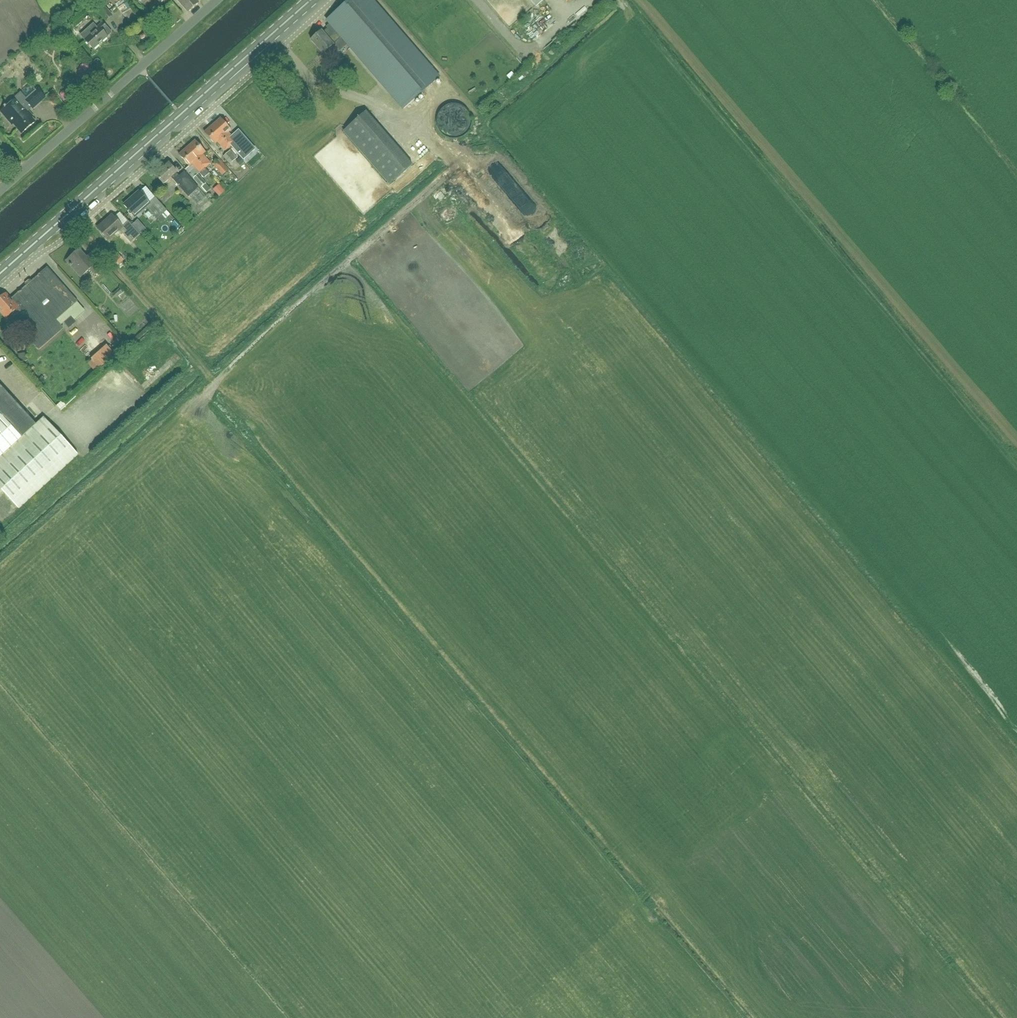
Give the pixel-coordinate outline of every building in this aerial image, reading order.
[(111,11),(118,6),(113,0),(106,5),(111,11)] [(197,0),(176,0),(188,13),(199,2),(197,0)] [(371,0),(351,0),(327,20),(330,24),(326,27),(327,29),(323,33),(321,31),(311,41),(326,58),(333,52),(330,48),(334,45),(333,45),(342,37),(404,109),(439,79),(375,6),(376,5),(371,0)] [(98,13),(105,21),(112,15),(105,7),(98,13)] [(537,42),(557,22),(549,13),(528,33),(537,42)] [(103,23),(96,28),(93,25),(81,36),(92,49),(107,36),(102,31),(107,28),(103,23)] [(32,109),(45,98),(37,89),(24,100),(32,109)] [(31,117),(33,116),(17,97),(0,111),(0,112),(10,124),(12,123),(20,133),(35,121),(31,117)] [(343,132),(389,185),(412,165),(366,112),(343,132)] [(212,125),(230,146),(235,142),(227,133),(230,130),(221,118),(212,125)] [(230,146),(212,125),(204,132),(214,144),(216,142),(224,151),(230,146)] [(242,155),(253,146),(248,139),(236,149),(242,155)] [(187,147),(205,168),(210,163),(202,154),(205,152),(195,140),(187,147)] [(209,173),(205,168),(187,147),(179,155),(189,166),(192,164),(204,177),(209,173)] [(477,148),(466,153),(469,158),(479,153),(477,148)] [(236,158),(229,151),(222,157),(229,164),(236,158)] [(222,176),(228,170),(218,159),(212,165),(222,176)] [(188,197),(198,188),(184,172),(179,176),(176,173),(177,172),(169,163),(155,175),(163,184),(171,177),(188,197)] [(458,168),(450,174),(459,184),(466,178),(458,168)] [(198,174),(193,178),(202,188),(206,183),(198,174)] [(223,185),(215,188),(219,197),(226,194),(223,185)] [(139,191),(124,205),(135,217),(146,206),(157,219),(167,210),(156,197),(150,203),(139,191)] [(130,242),(139,234),(132,225),(128,221),(122,226),(113,215),(98,229),(108,241),(120,230),(130,242)] [(137,221),(132,225),(139,234),(140,234),(145,230),(137,221)] [(94,274),(102,267),(90,254),(86,258),(79,250),(66,261),(80,277),(89,269),(94,274)] [(32,275),(41,267),(35,260),(26,269),(32,275)] [(47,268),(11,299),(18,308),(14,311),(19,316),(15,319),(41,348),(63,329),(56,320),(77,302),(47,268)] [(8,317),(14,311),(18,308),(11,299),(6,294),(0,300),(0,311),(6,318),(8,317)] [(68,328),(75,322),(71,317),(64,323),(68,328)] [(110,362),(107,358),(114,352),(106,342),(90,356),(93,359),(88,363),(94,369),(98,365),(101,369),(110,362)] [(29,360),(27,353),(19,354),(20,362),(29,360)] [(1,415),(0,416),(0,489),(18,509),(78,455),(44,418),(36,425),(0,385),(0,414),(1,415)] [(72,416),(80,409),(76,404),(68,411),(72,416)]
